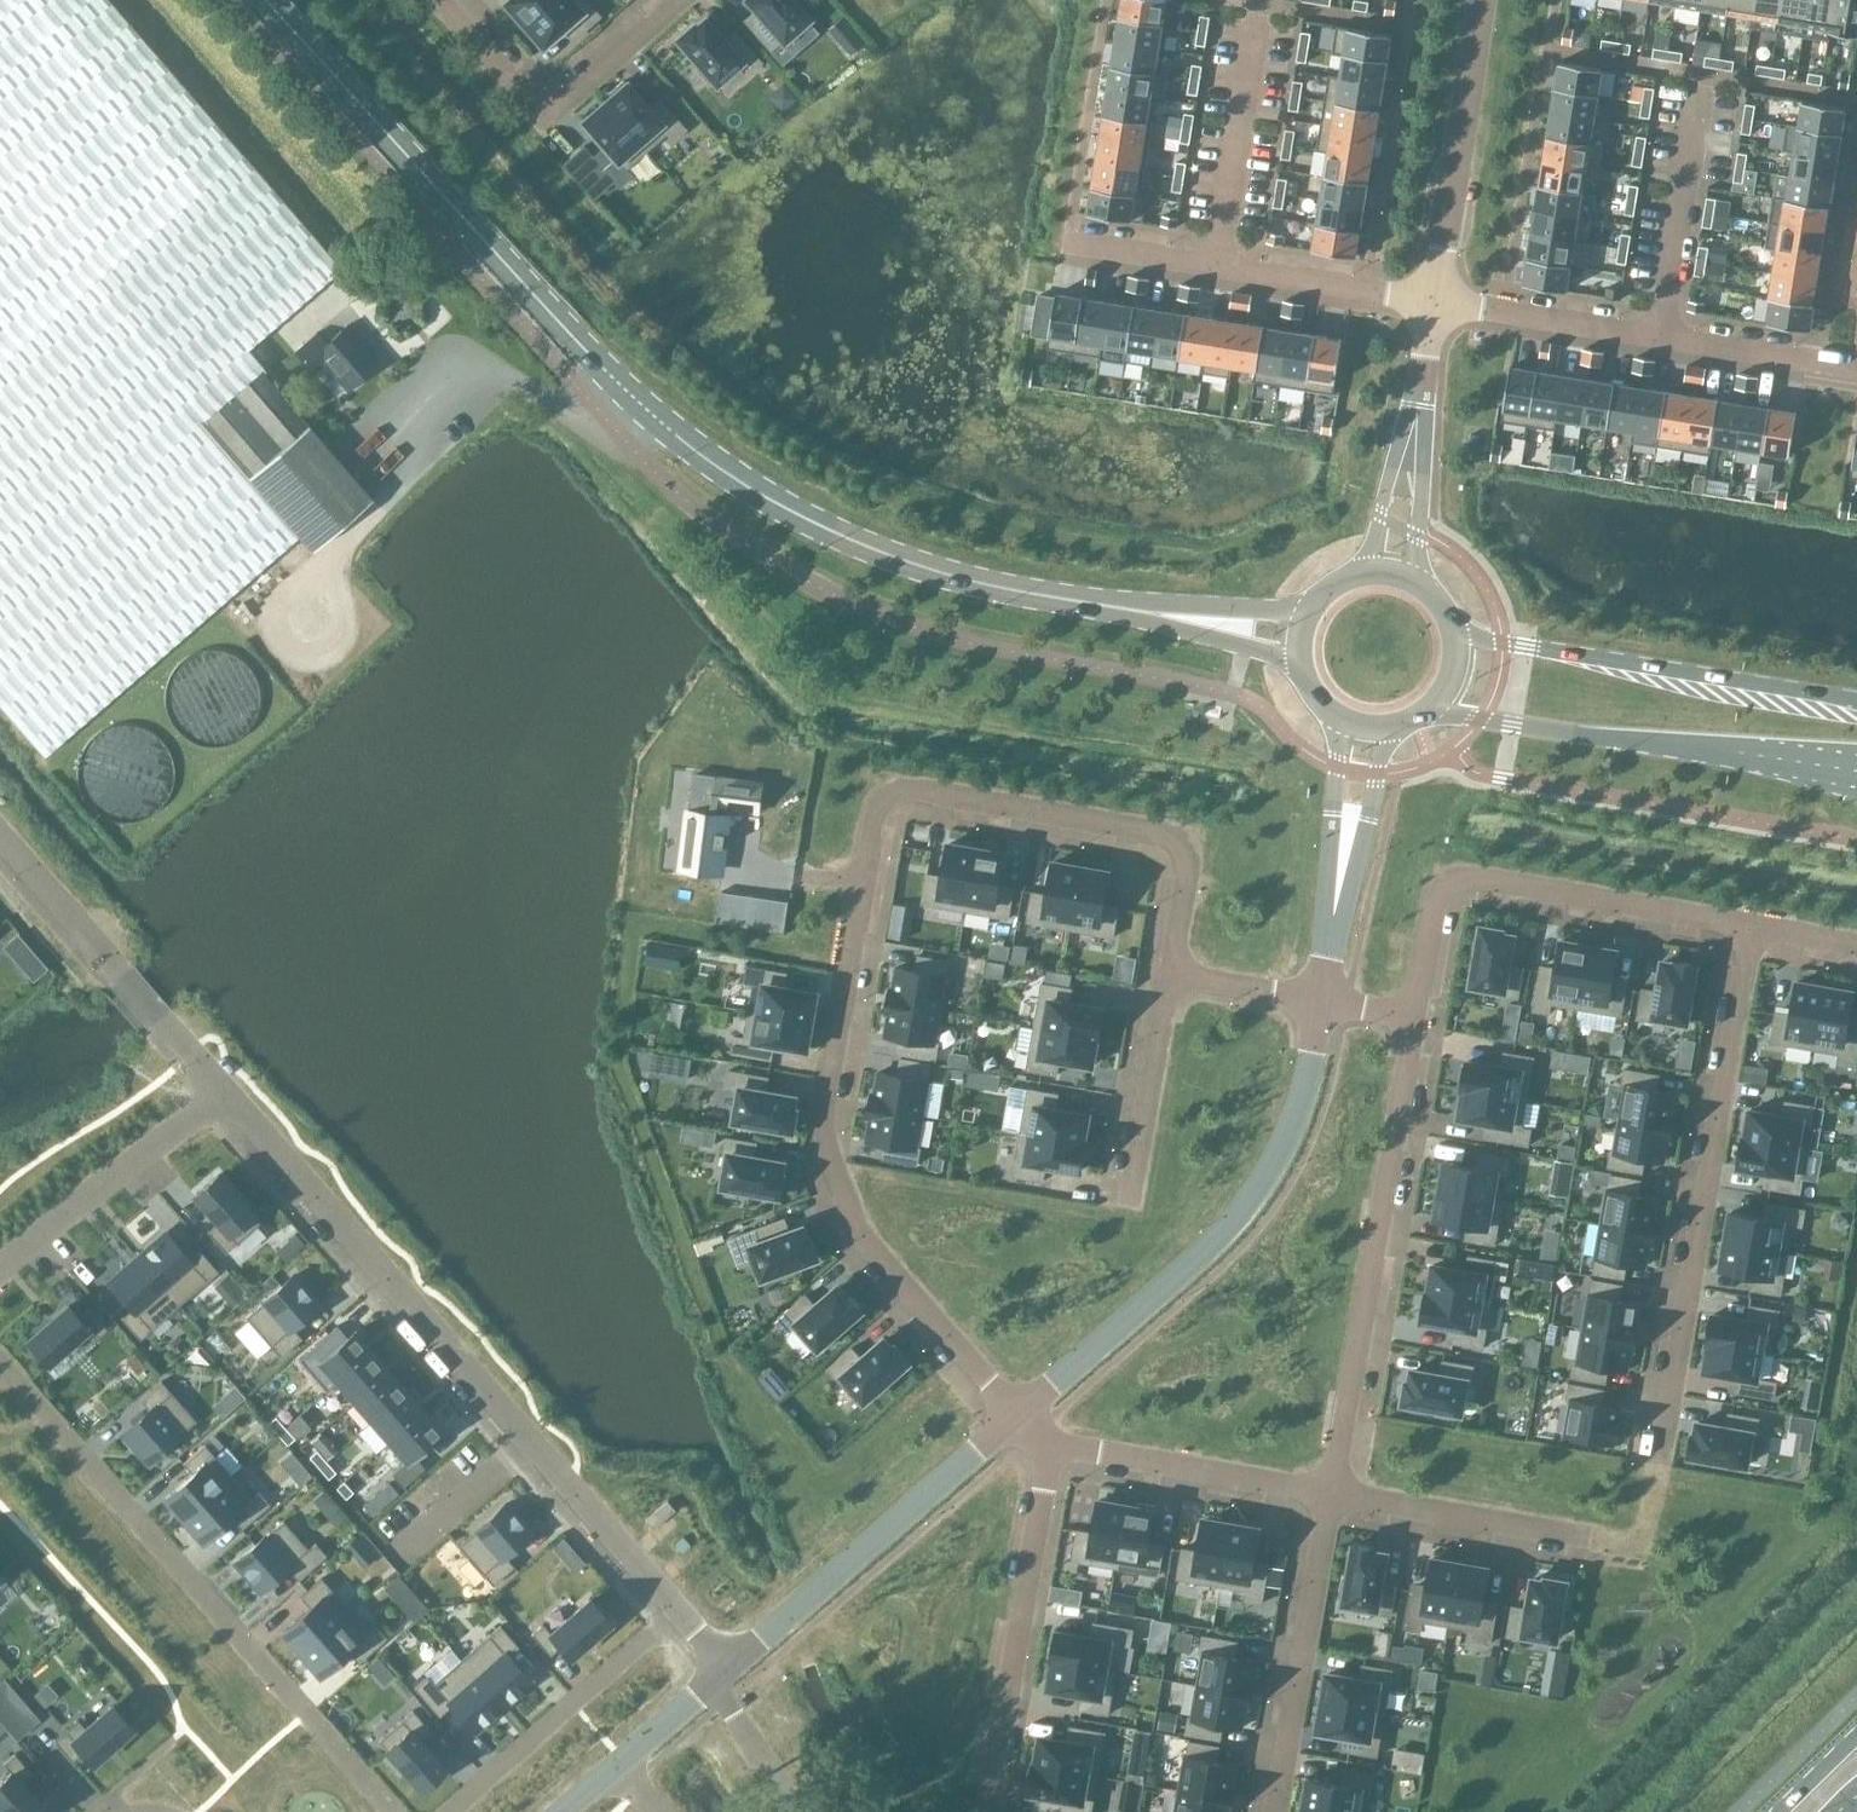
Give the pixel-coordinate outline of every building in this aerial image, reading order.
[(261,370),(248,354),(340,274),(107,0),(0,0),(0,708),(46,761),(221,611),(307,537),(253,475),(205,419),(261,370)] [(524,25),(552,0),(509,0),(505,3),(524,25)] [(524,25),(543,46),(567,25),(577,37),(600,17),(586,0),(552,0),(524,25)] [(801,2),(800,0),(747,0),(756,10),(744,21),(770,51),(782,40),(783,41),(808,20),(796,6),(801,2)] [(1120,18),(1169,26),(1173,0),(1123,0),(1120,18)] [(1354,9),(1368,11),(1369,2),(1358,0),(1355,0),(1354,9)] [(1395,16),(1397,1),(1388,0),(1387,0),(1385,14),(1395,16)] [(1702,8),(1717,10),(1728,12),(1730,0),(1703,0),(1702,8)] [(1753,16),(1754,16),(1756,0),(1730,0),(1728,12),(1753,16)] [(1751,28),(1766,31),(1778,33),(1780,20),(1783,0),(1756,0),(1754,16),(1753,16),(1751,28)] [(1778,33),(1803,37),(1805,25),(1809,0),(1783,0),(1780,20),(1778,33)] [(1803,37),(1830,41),(1832,31),(1831,31),(1836,0),(1809,0),(1805,25),(1803,37)] [(1831,31),(1832,31),(1840,33),(1856,36),(1856,0),(1836,0),(1831,31)] [(842,16),(837,21),(851,38),(843,45),(851,54),(864,42),(842,16)] [(1211,17),(1201,16),(1199,30),(1208,32),(1211,17)] [(1120,18),(1117,42),(1165,50),(1169,26),(1120,18)] [(713,80),(716,84),(739,63),(749,74),(762,63),(736,33),(724,43),(704,21),(695,29),(693,27),(678,40),(700,66),(696,69),(709,83),(713,80)] [(1337,26),(1333,52),(1388,61),(1392,35),(1337,26)] [(1575,30),(1565,29),(1563,43),(1573,44),(1575,30)] [(1208,32),(1199,30),(1196,44),(1206,46),(1208,32)] [(1311,33),(1302,32),(1300,46),(1309,48),(1311,33)] [(1603,39),(1601,49),(1616,51),(1617,42),(1603,39)] [(1117,42),(1113,66),(1167,74),(1161,73),(1165,50),(1117,42)] [(1632,44),(1617,42),(1616,51),(1630,54),(1632,44)] [(1309,48),(1300,46),(1297,61),(1307,62),(1309,48)] [(1655,48),(1653,57),(1667,60),(1669,50),(1655,48)] [(1683,52),(1669,50),(1667,60),(1682,62),(1683,52)] [(1329,75),(1329,76),(1384,85),(1388,61),(1333,52),(1333,53),(1345,55),(1341,77),(1329,75)] [(1720,58),(1706,56),(1705,66),(1719,68),(1720,58)] [(1735,61),(1720,58),(1719,68),(1733,70),(1735,61)] [(1560,62),(1556,88),(1569,90),(1598,94),(1601,76),(1603,69),(1560,62)] [(1203,66),(1193,64),(1191,79),(1200,80),(1203,66)] [(1756,74),(1771,76),(1772,67),(1758,64),(1756,74)] [(1113,66),(1109,90),(1163,99),(1167,74),(1113,66)] [(1772,67),(1771,76),(1785,79),(1787,69),(1772,67)] [(1822,85),(1824,75),(1809,72),(1808,82),(1822,85)] [(1849,89),(1851,75),(1842,73),(1839,87),(1849,89)] [(1329,76),(1325,100),(1380,109),(1384,85),(1329,76)] [(1200,80),(1191,79),(1189,93),(1198,95),(1200,80)] [(612,97),(605,104),(646,151),(666,133),(673,141),(686,129),(659,99),(648,109),(623,81),(609,94),(612,97)] [(1304,82),(1294,81),(1292,95),(1301,96),(1304,82)] [(1655,89),(1646,87),(1643,102),(1653,103),(1655,89)] [(1556,88),(1552,112),(1565,114),(1595,119),(1597,102),(1598,94),(1569,90),(1556,88)] [(1109,90),(1105,115),(1153,123),(1157,99),(1163,100),(1163,99),(1109,90)] [(1301,96),(1292,95),(1289,109),(1299,111),(1301,96)] [(1325,100),(1321,125),(1376,133),(1380,109),(1325,100)] [(1803,101),(1799,127),(1842,134),(1846,108),(1803,101)] [(1653,103),(1643,102),(1641,116),(1651,118),(1653,103)] [(646,151),(605,104),(583,122),(605,147),(593,157),(619,187),(632,176),(626,169),(646,151)] [(1756,105),(1746,104),(1744,118),(1754,119),(1756,105)] [(1552,112),(1548,136),(1561,138),(1591,143),(1593,128),(1595,119),(1565,114),(1552,112)] [(1195,115),(1185,113),(1183,127),(1193,129),(1195,115)] [(1105,115),(1101,139),(1149,147),(1153,123),(1105,115)] [(1754,119),(1744,118),(1742,132),(1751,134),(1754,119)] [(1321,125),(1317,149),(1372,158),(1376,133),(1321,125)] [(1787,125),(1783,149),(1795,151),(1838,158),(1842,134),(1799,127),(1787,125)] [(1193,129),(1183,127),(1181,142),(1190,143),(1193,129)] [(1296,131),(1286,129),(1284,144),(1293,145),(1296,131)] [(1548,136),(1544,161),(1557,163),(1587,168),(1589,154),(1591,143),(1561,138),(1548,136)] [(1647,138),(1638,136),(1635,150),(1645,152),(1647,138)] [(1101,139),(1097,164),(1145,171),(1149,147),(1101,139)] [(1293,145),(1284,144),(1282,158),(1291,160),(1293,145)] [(1645,152),(1635,150),(1633,165),(1643,166),(1645,152)] [(1372,158),(1329,151),(1325,175),(1368,182),(1372,158)] [(1795,151),(1791,175),(1834,182),(1838,158),(1795,151)] [(1748,154),(1739,152),(1736,167),(1746,168),(1748,154)] [(1544,161),(1540,185),(1583,192),(1587,168),(1544,161)] [(1187,163),(1178,162),(1175,176),(1185,178),(1187,163)] [(1097,164),(1093,187),(1148,196),(1141,195),(1145,171),(1097,164)] [(1746,168),(1736,167),(1734,181),(1743,182),(1746,168)] [(1368,182),(1325,175),(1321,200),(1364,207),(1368,182)] [(1773,196),(1773,198),(1774,198),(1830,207),(1834,182),(1791,175),(1788,199),(1773,196)] [(1185,178),(1175,176),(1173,191),(1182,192),(1185,178)] [(1288,180),(1278,178),(1276,192),(1286,194),(1288,180)] [(1583,192),(1540,185),(1536,209),(1579,216),(1583,192)] [(1639,186),(1630,185),(1628,199),(1637,201),(1639,186)] [(1148,196),(1093,187),(1089,213),(1143,222),(1148,196)] [(1286,194),(1276,192),(1274,207),(1283,208),(1286,194)] [(1717,199),(1707,197),(1705,212),(1715,213),(1717,199)] [(1774,198),(1771,210),(1770,222),(1812,229),(1824,231),(1828,208),(1830,208),(1830,207),(1774,198)] [(1637,201),(1628,199),(1625,213),(1635,215),(1637,201)] [(1317,224),(1360,231),(1364,207),(1321,200),(1317,224)] [(1536,209),(1532,234),(1575,241),(1579,216),(1536,209)] [(1715,213),(1705,212),(1703,226),(1712,227),(1715,213)] [(1164,216),(1162,225),(1177,228),(1178,218),(1164,216)] [(1812,229),(1770,222),(1766,246),(1820,255),(1824,231),(1812,229)] [(1317,224),(1313,250),(1356,256),(1360,231),(1317,224)] [(1270,233),(1268,242),(1282,245),(1284,235),(1270,233)] [(1632,235),(1622,233),(1620,248),(1629,249),(1632,235)] [(1532,234),(1528,258),(1541,260),(1571,265),(1572,257),(1575,241),(1532,234)] [(1709,248),(1699,246),(1697,260),(1707,262),(1709,248)] [(1820,255),(1766,246),(1766,247),(1777,249),(1774,273),(1804,277),(1816,279),(1820,255)] [(1629,249),(1620,248),(1617,262),(1627,264),(1629,249)] [(1528,258),(1524,284),(1537,286),(1567,290),(1568,283),(1571,265),(1541,260),(1528,258)] [(1707,262),(1697,260),(1695,275),(1704,276),(1707,262)] [(1088,269),(1086,284),(1096,285),(1098,270),(1088,269)] [(1814,304),(1815,303),(1813,303),(1816,279),(1804,277),(1774,273),(1770,297),(1814,304)] [(1128,290),(1137,292),(1140,277),(1130,275),(1128,290)] [(1140,277),(1137,292),(1147,294),(1150,278),(1140,277)] [(1179,299),(1189,300),(1191,285),(1181,284),(1179,299)] [(1191,285),(1189,300),(1199,302),(1201,287),(1191,285)] [(1623,290),(1608,287),(1607,297),(1621,299),(1623,290)] [(1231,307),(1241,309),(1243,293),(1233,292),(1231,307)] [(1038,293),(1031,335),(1049,338),(1048,348),(1075,353),(1083,298),(1056,294),(1056,296),(1038,293)] [(1243,293),(1241,309),(1250,310),(1253,295),(1243,293)] [(1772,298),(1767,323),(1810,330),(1814,304),(1770,297),(1770,298),(1772,298)] [(1075,353),(1100,357),(1109,302),(1083,298),(1075,353)] [(1285,300),(1283,315),(1292,317),(1295,302),(1285,300)] [(1703,313),(1705,303),(1691,301),(1689,310),(1703,313)] [(1103,345),(1128,349),(1135,306),(1109,302),(1100,357),(1101,357),(1103,345)] [(1295,302),(1292,317),(1302,319),(1304,303),(1295,302)] [(1128,349),(1154,353),(1161,311),(1135,306),(1128,349)] [(1154,353),(1180,357),(1187,315),(1161,311),(1154,353)] [(1205,361),(1212,319),(1187,315),(1180,357),(1205,361)] [(1231,377),(1232,366),(1231,366),(1238,323),(1212,319),(1205,361),(1203,373),(1231,377)] [(1254,381),(1255,382),(1264,327),(1238,323),(1231,366),(1232,366),(1256,370),(1254,381)] [(338,374),(350,388),(379,362),(346,326),(326,343),(316,333),(295,351),(314,373),(325,363),(335,375),(338,374)] [(1255,382),(1281,386),(1290,331),(1264,327),(1255,382)] [(1281,386),(1307,390),(1316,336),(1290,331),(1281,386)] [(1316,336),(1307,390),(1334,394),(1343,340),(1316,336)] [(1542,342),(1540,356),(1550,358),(1552,344),(1542,342)] [(1584,349),(1582,363),(1592,365),(1594,351),(1584,349)] [(1594,351),(1592,365),(1601,366),(1604,352),(1594,351)] [(1636,357),(1634,372),(1643,373),(1646,359),(1636,357)] [(1646,359),(1643,373),(1653,375),(1655,360),(1646,359)] [(261,370),(205,419),(253,475),(309,425),(269,379),(275,374),(268,366),(262,371),(261,370)] [(1502,421),(1529,426),(1538,371),(1511,366),(1502,421)] [(1688,366),(1685,380),(1695,381),(1697,367),(1688,366)] [(1707,369),(1697,367),(1695,381),(1704,383),(1707,369)] [(1034,370),(1024,368),(1022,383),(1032,385),(1034,370)] [(1529,426),(1555,430),(1563,375),(1538,371),(1529,426)] [(1746,390),(1748,375),(1739,374),(1737,388),(1746,390)] [(1558,418),(1582,422),(1589,379),(1563,375),(1555,430),(1556,430),(1558,418)] [(1758,377),(1749,375),(1746,390),(1756,391),(1758,377)] [(1582,422),(1608,426),(1615,383),(1589,379),(1582,422)] [(1608,426),(1634,430),(1641,387),(1615,383),(1608,426)] [(1666,391),(1641,387),(1634,430),(1632,442),(1657,446),(1666,391)] [(1134,391),(1132,402),(1146,405),(1148,393),(1134,391)] [(1657,446),(1684,450),(1692,396),(1666,391),(1657,446)] [(1684,450),(1710,455),(1719,400),(1692,396),(1684,450)] [(1712,443),(1737,447),(1744,404),(1719,400),(1710,455),(1711,455),(1712,443)] [(1737,447),(1762,451),(1769,408),(1744,404),(1737,447)] [(1769,408),(1762,451),(1790,455),(1797,412),(1769,408)] [(1324,417),(1322,432),(1332,434),(1334,418),(1324,417)] [(374,499),(309,425),(253,475),(307,537),(317,549),(374,499)] [(1491,459),(1501,460),(1503,446),(1494,445),(1491,459)] [(1505,449),(1502,462),(1523,465),(1525,453),(1505,449)] [(1776,505),(1786,506),(1788,492),(1779,490),(1776,505)] [(1850,503),(1841,502),(1838,516),(1848,518),(1850,503)] [(232,650),(216,646),(199,648),(183,655),(171,666),(164,680),(161,696),(163,712),(170,726),(182,738),(197,745),(214,747),(230,744),(245,735),(256,722),(261,706),(262,689),(256,673),(246,660),(232,650)] [(145,725),(129,721),(112,723),(96,729),(84,740),(77,755),(74,771),(76,787),(83,801),(95,812),(110,820),(127,822),(143,819),(158,810),(169,797),(174,781),(175,764),(169,748),(159,734),(145,725)] [(729,820),(728,819),(730,809),(757,813),(760,785),(716,779),(712,814),(689,811),(688,820),(682,867),(723,872),(729,820)] [(966,911),(977,849),(949,844),(943,876),(928,873),(922,903),(966,911)] [(1005,854),(977,849),(966,911),(1009,919),(1015,889),(999,886),(1005,854)] [(1071,929),(1082,867),(1053,863),(1048,894),(1033,892),(1027,922),(1071,929)] [(1110,872),(1082,867),(1071,929),(1114,937),(1119,907),(1104,904),(1110,872)] [(716,921),(736,924),(741,894),(720,891),(716,921)] [(766,898),(761,928),(783,931),(788,901),(766,898)] [(896,904),(891,936),(905,938),(911,907),(896,904)] [(1502,994),(1519,997),(1524,968),(1508,965),(1513,936),(1502,934),(1502,931),(1482,927),(1480,939),(1475,938),(1471,958),(1476,959),(1471,985),(1503,990),(1502,994)] [(35,982),(50,968),(20,933),(4,946),(35,982)] [(1551,1004),(1578,1008),(1589,946),(1586,945),(1586,946),(1561,942),(1556,974),(1540,971),(1534,1010),(1550,1013),(1551,1004)] [(664,943),(660,965),(681,969),(685,947),(664,943)] [(1589,946),(1578,1008),(1621,1016),(1626,986),(1612,984),(1617,952),(1592,947),(1592,946),(1589,946)] [(893,988),(891,987),(890,994),(892,995),(891,1001),(942,1010),(948,976),(946,976),(949,961),(919,955),(916,971),(897,967),(893,988)] [(1639,1018),(1654,1021),(1655,1017),(1686,1022),(1696,965),(1677,962),(1676,965),(1664,963),(1659,991),(1644,989),(1639,1018)] [(750,1011),(812,1022),(813,1012),(818,1013),(821,994),(785,988),(787,973),(748,966),(745,983),(755,984),(750,1011)] [(1045,969),(1043,983),(1068,987),(1070,973),(1045,969)] [(1771,1041),(1814,1049),(1825,987),(1822,986),(1822,987),(1797,982),(1791,1015),(1776,1012),(1771,1041)] [(1043,983),(1035,1026),(1099,1038),(1103,1009),(1070,1003),(1073,988),(1043,983)] [(1814,1049),(1841,1054),(1840,1063),(1855,1066),(1856,1055),(1856,1026),(1847,1024),(1852,992),(1828,988),(1828,987),(1825,987),(1814,1049)] [(1508,1000),(1502,1035),(1516,1038),(1523,1003),(1508,1000)] [(936,1042),(942,1010),(891,1001),(890,1008),(888,1007),(886,1014),(889,1014),(885,1035),(900,1038),(897,1053),(937,1060),(940,1043),(936,1042)] [(807,1050),(812,1022),(750,1011),(745,1037),(736,1036),(733,1052),(772,1059),(775,1044),(807,1050)] [(1099,1038),(1035,1026),(1027,1070),(1057,1075),(1060,1060),(1092,1065),(1097,1038),(1098,1038),(1099,1038)] [(1464,1088),(1463,1089),(1528,1100),(1535,1058),(1504,1052),(1501,1066),(1468,1061),(1467,1067),(1463,1066),(1459,1084),(1464,1085),(1464,1088)] [(950,1065),(968,1069),(970,1056),(952,1053),(950,1065)] [(1592,1057),(1573,1053),(1570,1071),(1589,1074),(1592,1057)] [(689,1080),(693,1058),(678,1056),(674,1077),(689,1080)] [(872,1106),(924,1115),(929,1081),(928,1081),(931,1063),(901,1058),(898,1076),(879,1072),(875,1093),(873,1092),(872,1099),(874,1099),(872,1106)] [(1755,1081),(1757,1067),(1745,1065),(1743,1079),(1755,1081)] [(951,1079),(963,1081),(965,1071),(953,1069),(951,1079)] [(1625,1087),(1620,1119),(1671,1128),(1672,1121),(1674,1122),(1675,1115),(1673,1114),(1677,1094),(1657,1090),(1660,1075),(1625,1069),(1622,1086),(1625,1087)] [(793,1110),(796,1097),(766,1092),(769,1077),(730,1070),(727,1087),(741,1090),(735,1120),(760,1125),(759,1130),(778,1133),(779,1128),(793,1130),(796,1110),(793,1110)] [(969,1070),(967,1085),(980,1087),(983,1072),(969,1070)] [(1022,1132),(1085,1143),(1085,1142),(1084,1142),(1088,1115),(1056,1109),(1059,1094),(1029,1089),(1022,1132)] [(1528,1100),(1463,1089),(1463,1091),(1465,1091),(1464,1098),(1462,1097),(1458,1118),(1491,1123),(1489,1139),(1529,1146),(1532,1128),(1523,1126),(1528,1100)] [(1745,1138),(1807,1149),(1797,1147),(1801,1120),(1812,1122),(1815,1106),(1786,1101),(1783,1117),(1750,1111),(1747,1129),(1746,1138),(1745,1138)] [(918,1147),(924,1115),(872,1106),(871,1112),(869,1112),(868,1119),(870,1119),(867,1140),(886,1143),(883,1158),(918,1164),(921,1148),(918,1147)] [(1586,1112),(1585,1123),(1601,1125),(1602,1115),(1586,1112)] [(1671,1128),(1620,1119),(1614,1151),(1611,1150),(1608,1167),(1643,1173),(1645,1158),(1665,1161),(1668,1141),(1671,1141),(1672,1134),(1670,1134),(1671,1128)] [(707,1129),(705,1143),(715,1144),(718,1130),(707,1129)] [(1080,1171),(1085,1143),(1022,1132),(1014,1175),(1044,1181),(1047,1165),(1080,1171)] [(782,1175),(784,1163),(755,1158),(758,1143),(727,1138),(725,1154),(729,1155),(724,1186),(749,1190),(748,1195),(767,1198),(768,1194),(781,1196),(785,1176),(782,1175)] [(1807,1149),(1745,1138),(1740,1166),(1773,1172),(1771,1187),(1800,1192),(1807,1149)] [(1557,1154),(1573,1157),(1575,1144),(1559,1141),(1557,1154)] [(1441,1189),(1440,1190),(1492,1199),(1496,1173),(1507,1175),(1510,1158),(1480,1153),(1478,1168),(1446,1162),(1441,1189)] [(1573,1161),(1558,1159),(1555,1173),(1571,1176),(1573,1161)] [(208,1232),(226,1253),(260,1223),(218,1175),(195,1196),(218,1222),(208,1232)] [(1607,1190),(1602,1223),(1652,1232),(1654,1226),(1655,1226),(1657,1219),(1655,1219),(1658,1198),(1639,1195),(1642,1180),(1612,1175),(1609,1190),(1607,1190)] [(1492,1199),(1440,1190),(1440,1193),(1436,1218),(1468,1224),(1465,1239),(1495,1245),(1503,1201),(1492,1199)] [(1727,1237),(1726,1240),(1789,1251),(1793,1225),(1803,1226),(1806,1209),(1766,1203),(1764,1218),(1732,1212),(1727,1237)] [(803,1228),(790,1232),(785,1218),(747,1231),(727,1238),(738,1268),(756,1261),(763,1278),(767,1276),(769,1281),(787,1274),(785,1269),(817,1258),(810,1238),(807,1239),(803,1228)] [(743,1222),(729,1227),(731,1231),(744,1226),(743,1222)] [(1652,1232),(1602,1223),(1596,1257),(1597,1258),(1595,1273),(1624,1278),(1627,1263),(1647,1266),(1650,1246),(1652,1246),(1653,1239),(1651,1238),(1652,1232)] [(722,1232),(709,1237),(712,1244),(724,1239),(722,1232)] [(179,1306),(218,1272),(200,1250),(189,1260),(166,1233),(138,1258),(179,1306)] [(295,1233),(286,1242),(296,1253),(305,1244),(295,1233)] [(1789,1251),(1726,1240),(1726,1243),(1722,1268),(1754,1274),(1751,1289),(1781,1294),(1789,1251)] [(1544,1242),(1542,1257),(1556,1259),(1559,1245),(1544,1242)] [(1428,1292),(1428,1293),(1491,1304),(1496,1278),(1506,1279),(1509,1263),(1469,1256),(1466,1271),(1433,1265),(1430,1285),(1431,1285),(1430,1292),(1428,1292)] [(1530,1276),(1533,1259),(1517,1256),(1514,1273),(1530,1276)] [(138,1258),(109,1283),(133,1309),(122,1319),(140,1340),(179,1306),(138,1258)] [(230,1272),(215,1285),(218,1287),(223,1293),(238,1280),(230,1272)] [(293,1328),(319,1305),(294,1276),(263,1303),(246,1318),(281,1357),(302,1339),(293,1328)] [(1589,1294),(1583,1328),(1634,1337),(1635,1331),(1637,1331),(1639,1324),(1636,1324),(1640,1303),(1621,1300),(1623,1285),(1593,1279),(1591,1295),(1589,1294)] [(837,1332),(863,1310),(849,1294),(847,1296),(839,1287),(817,1306),(806,1295),(776,1321),(787,1334),(798,1325),(819,1348),(823,1345),(826,1348),(840,1336),(837,1332)] [(1491,1304),(1428,1293),(1423,1321),(1456,1327),(1454,1342),(1484,1348),(1491,1304)] [(1780,1310),(1750,1305),(1747,1320),(1714,1314),(1709,1342),(1762,1352),(1766,1325),(1777,1327),(1780,1310)] [(68,1306),(29,1340),(50,1364),(75,1341),(83,1350),(107,1329),(89,1308),(78,1318),(68,1306)] [(1795,1308),(1793,1320),(1805,1322),(1807,1310),(1795,1308)] [(1536,1365),(1544,1320),(1526,1317),(1517,1362),(1536,1365)] [(1574,1361),(1571,1377),(1606,1383),(1609,1368),(1628,1371),(1632,1350),(1634,1351),(1635,1344),(1633,1344),(1634,1337),(1583,1328),(1577,1361),(1574,1361)] [(320,1362),(337,1382),(373,1351),(355,1331),(320,1362)] [(909,1363),(896,1347),(893,1349),(885,1339),(863,1359),(853,1347),(830,1367),(841,1380),(844,1377),(865,1401),(909,1363)] [(1757,1378),(1762,1352),(1709,1342),(1709,1343),(1710,1344),(1706,1371),(1738,1376),(1735,1392),(1774,1398),(1777,1382),(1757,1378)] [(135,1350),(125,1358),(138,1372),(147,1364),(135,1350)] [(373,1351),(337,1382),(355,1402),(390,1371),(373,1351)] [(1407,1382),(1404,1402),(1437,1408),(1436,1413),(1455,1416),(1456,1412),(1461,1412),(1466,1382),(1471,1382),(1474,1366),(1444,1360),(1441,1376),(1412,1371),(1410,1383),(1407,1382)] [(390,1371),(355,1402),(372,1422),(407,1391),(390,1371)] [(784,1380),(771,1391),(778,1399),(791,1388),(784,1380)] [(140,1400),(150,1411),(123,1434),(149,1463),(180,1436),(197,1421),(162,1381),(140,1400)] [(1602,1405),(1605,1390),(1570,1383),(1567,1400),(1570,1401),(1565,1434),(1618,1444),(1622,1417),(1620,1417),(1622,1408),(1602,1405)] [(236,1385),(215,1404),(225,1415),(246,1396),(236,1385)] [(407,1391),(372,1422),(390,1442),(425,1411),(407,1391)] [(414,1455),(442,1431),(425,1411),(390,1442),(407,1462),(414,1455)] [(1730,1413),(1727,1428),(1698,1423),(1696,1435),(1693,1435),(1689,1455),(1723,1461),(1722,1465),(1741,1469),(1742,1464),(1746,1465),(1752,1434),(1757,1435),(1760,1418),(1730,1413)] [(269,1423),(279,1434),(286,1428),(276,1417),(269,1423)] [(1801,1450),(1811,1452),(1816,1418),(1807,1417),(1801,1450)] [(286,1428),(279,1434),(288,1445),(295,1439),(286,1428)] [(216,1435),(205,1444),(215,1456),(226,1446),(216,1435)] [(185,1519),(234,1476),(215,1456),(205,1444),(184,1463),(193,1474),(166,1497),(185,1519)] [(310,1457),(320,1468),(327,1461),(317,1450),(310,1457)] [(414,1455),(407,1462),(407,1461),(394,1473),(405,1486),(426,1468),(414,1455)] [(327,1461),(320,1468),(329,1479),(336,1472),(327,1461)] [(301,1463),(289,1474),(300,1486),(312,1475),(301,1463)] [(185,1519),(204,1541),(231,1517),(242,1529),(270,1504),(259,1491),(252,1497),(234,1476),(185,1519)] [(344,1481),(337,1487),(346,1498),(354,1492),(344,1481)] [(645,1520),(653,1529),(669,1516),(675,1510),(668,1501),(645,1520)] [(1116,1568),(1127,1505),(1124,1504),(1124,1505),(1099,1501),(1094,1533),(1078,1530),(1073,1560),(1116,1568)] [(1130,1505),(1127,1505),(1116,1568),(1159,1575),(1164,1545),(1149,1543),(1155,1506),(1138,1503),(1137,1508),(1130,1506),(1130,1505)] [(475,1531),(458,1546),(493,1586),(515,1567),(505,1556),(531,1533),(506,1504),(475,1531)] [(1222,1586),(1233,1523),(1230,1522),(1230,1524),(1222,1522),(1223,1517),(1206,1514),(1199,1551),(1184,1548),(1179,1578),(1222,1586)] [(266,1535),(236,1563),(261,1591),(287,1568),(298,1581),(327,1555),(315,1542),(308,1549),(283,1521),(266,1535)] [(1235,1523),(1233,1523),(1222,1586),(1249,1590),(1247,1599),(1263,1602),(1270,1563),(1254,1561),(1260,1529),(1235,1524),(1235,1523)] [(1345,1598),(1345,1603),(1377,1608),(1376,1613),(1392,1615),(1397,1586),(1382,1583),(1387,1554),(1374,1552),(1375,1549),(1355,1546),(1349,1578),(1344,1578),(1341,1598),(1345,1598)] [(1450,1626),(1461,1563),(1458,1563),(1458,1564),(1433,1559),(1427,1591),(1412,1589),(1405,1627),(1421,1630),(1423,1621),(1450,1626)] [(1463,1564),(1461,1563),(1450,1626),(1477,1631),(1475,1640),(1491,1642),(1498,1604),(1482,1601),(1488,1569),(1463,1565),(1463,1564)] [(9,1583),(0,1573),(0,1591),(9,1583)] [(302,1653),(349,1611),(332,1589),(322,1578),(300,1597),(310,1608),(283,1631),(302,1653)] [(1545,1582),(1533,1579),(1528,1608),(1513,1605),(1508,1636),(1525,1639),(1526,1635),(1556,1640),(1557,1635),(1562,1636),(1565,1616),(1561,1615),(1566,1582),(1546,1579),(1545,1582)] [(1052,1585),(1049,1600),(1056,1601),(1058,1586),(1052,1585)] [(551,1634),(543,1624),(532,1634),(551,1656),(561,1646),(571,1657),(610,1623),(590,1600),(551,1634)] [(1171,1601),(1168,1619),(1208,1626),(1211,1608),(1171,1601)] [(302,1653),(321,1674),(348,1651),(358,1663),(388,1638),(376,1625),(368,1632),(349,1611),(302,1653)] [(1153,1618),(1151,1629),(1169,1632),(1171,1621),(1153,1618)] [(1173,1622),(1170,1641),(1184,1644),(1188,1624),(1173,1622)] [(1059,1632),(1053,1664),(1116,1675),(1121,1644),(1131,1645),(1133,1630),(1095,1623),(1092,1638),(1059,1632)] [(503,1708),(531,1683),(508,1656),(519,1647),(500,1626),(462,1659),(503,1708)] [(1373,1655),(1389,1657),(1393,1633),(1377,1630),(1373,1655)] [(1203,1653),(1198,1685),(1249,1694),(1250,1687),(1252,1688),(1253,1681),(1251,1680),(1255,1660),(1235,1656),(1238,1641),(1203,1635),(1200,1652),(1203,1653)] [(1394,1646),(1392,1658),(1403,1660),(1405,1648),(1394,1646)] [(428,1676),(414,1687),(439,1716),(452,1705),(475,1732),(503,1708),(462,1659),(434,1683),(428,1676)] [(1116,1675),(1053,1664),(1049,1687),(1082,1693),(1080,1709),(1109,1714),(1116,1675)] [(1324,1702),(1385,1713),(1392,1670),(1363,1665),(1361,1680),(1329,1674),(1324,1702)] [(1480,1668),(1478,1682),(1492,1684),(1494,1670),(1480,1668)] [(0,1683),(0,1720),(16,1739),(40,1718),(5,1678),(0,1683)] [(1249,1694),(1198,1685),(1192,1717),(1189,1717),(1186,1733),(1221,1740),(1223,1724),(1243,1728),(1246,1707),(1249,1707),(1250,1700),(1248,1700),(1249,1694)] [(1377,1756),(1385,1713),(1324,1702),(1319,1730),(1351,1735),(1348,1751),(1377,1756)] [(78,1720),(54,1741),(73,1762),(84,1752),(94,1764),(133,1730),(112,1706),(86,1729),(78,1720)] [(1172,1732),(1176,1712),(1162,1710),(1158,1729),(1172,1732)] [(378,1740),(387,1750),(421,1789),(444,1768),(421,1741),(432,1732),(413,1711),(402,1720),(378,1740)] [(1036,1762),(1098,1773),(1106,1733),(1076,1728),(1074,1743),(1040,1737),(1036,1762)] [(1151,1739),(1152,1731),(1135,1729),(1134,1736),(1151,1739)] [(1179,1790),(1230,1799),(1231,1792),(1234,1793),(1235,1786),(1233,1785),(1236,1765),(1217,1761),(1219,1746),(1190,1741),(1188,1757),(1185,1756),(1179,1790)] [(1393,1768),(1421,1773),(1424,1754),(1397,1749),(1393,1768)] [(12,1773),(0,1783),(0,1806),(5,1811),(46,1811),(23,1785),(34,1775),(15,1754),(4,1764),(12,1773)] [(1143,1783),(1147,1758),(1131,1755),(1126,1780),(1143,1783)] [(1098,1773),(1036,1762),(1035,1769),(1030,1768),(1027,1787),(1032,1788),(1031,1793),(1064,1799),(1062,1811),(1092,1811),(1098,1773)] [(1304,1807),(1333,1811),(1368,1811),(1374,1775),(1345,1770),(1342,1785),(1305,1779),(1302,1796),(1307,1797),(1306,1804),(1305,1804),(1304,1807)] [(1146,1782),(1157,1784),(1158,1774),(1148,1772),(1146,1782)] [(1141,1796),(1143,1784),(1124,1781),(1121,1792),(1141,1796)] [(1230,1799),(1179,1790),(1175,1811),(1228,1811),(1230,1811),(1231,1805),(1229,1805),(1230,1799)]
